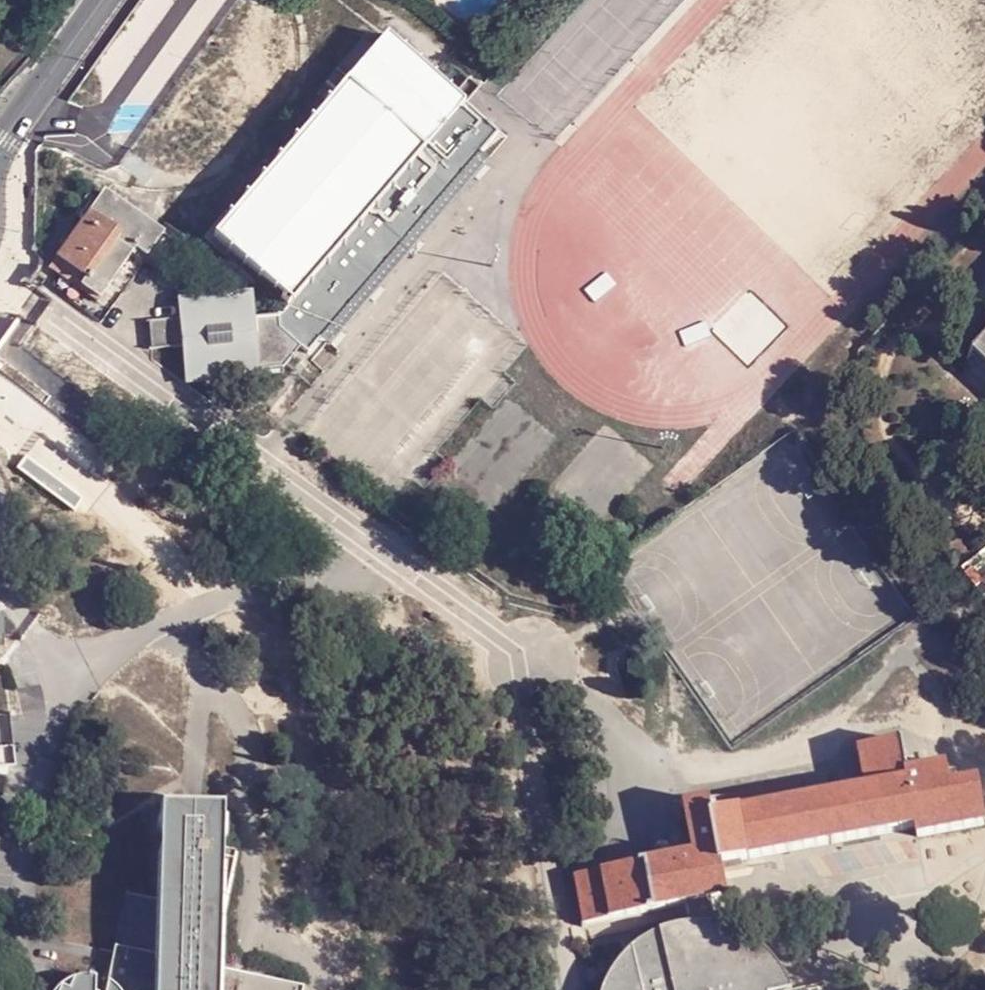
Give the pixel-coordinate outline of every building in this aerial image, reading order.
[(309,357),(322,343),(483,157),(500,136),(388,38),(374,55),(363,46),(338,77),(347,87),(216,240),(294,307),(283,323),(278,330),(301,350),(309,357)] [(322,343),(333,352),(494,166),(483,157),(322,343)] [(76,282),(100,301),(138,252),(148,257),(162,236),(106,194),(57,260),(79,275),(76,282)] [(278,330),(283,323),(255,326),(251,298),(177,303),(178,322),(149,326),(152,352),(181,349),(183,388),(259,382),(258,374),(282,372),(301,350),(278,330)] [(978,357),(961,375),(984,402),(984,364),(978,357)] [(31,437),(38,436),(38,431),(30,394),(0,400),(0,442),(31,437)] [(21,450),(8,441),(7,447),(6,456),(9,462),(13,468),(4,480),(19,489),(23,482),(50,500),(76,464),(50,445),(52,442),(38,431),(38,436),(31,437),(21,450)] [(732,901),(727,868),(916,832),(920,841),(984,828),(984,815),(980,786),(954,787),(946,770),(910,773),(902,748),(861,755),(865,792),(805,803),(802,788),(687,810),(694,859),(579,883),(586,928),(688,909),(714,905),(732,901)] [(156,809),(156,811),(156,897),(156,957),(112,949),(107,986),(78,980),(57,988),(56,989),(302,989),(220,972),(219,808),(204,807),(175,806),(155,805),(156,809)] [(692,928),(659,937),(637,950),(616,974),(607,989),(793,989),(783,971),(772,958),(754,943),(736,934),(718,928),(714,905),(688,909),(692,928)]
